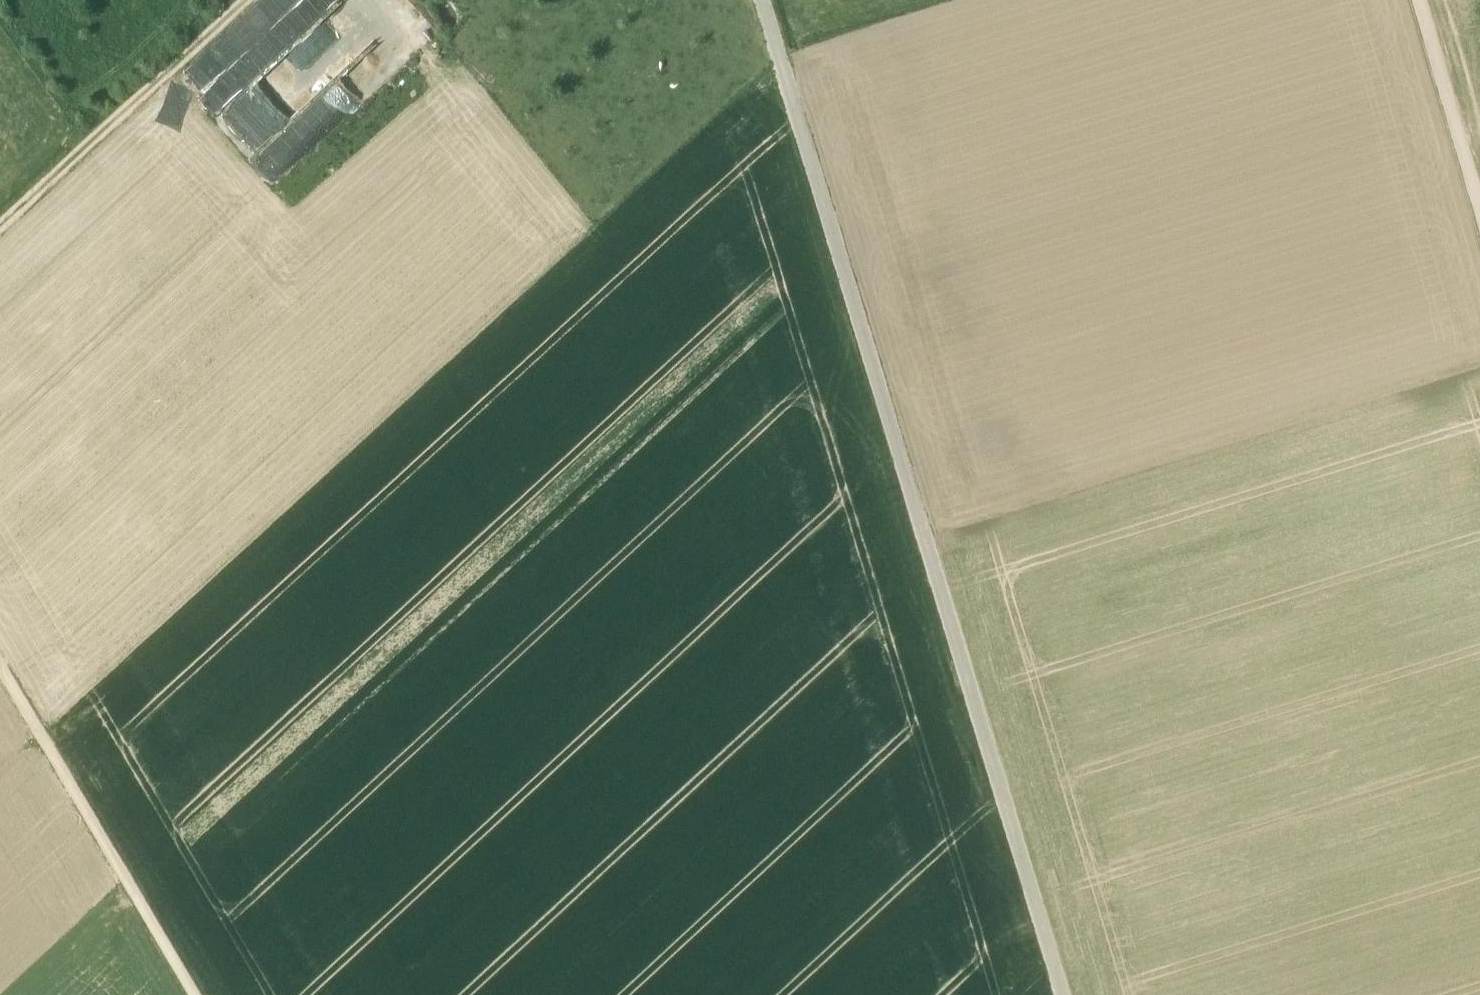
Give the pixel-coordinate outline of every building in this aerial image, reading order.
[(181,71),(216,108),(238,88),(230,79),(250,60),(254,64),(260,59),(263,62),(277,49),(261,31),(295,0),(258,0),(181,71)] [(309,107),(376,29),(341,0),(337,0),(304,38),(310,43),(291,66),(312,84),(300,99),(309,107)]
